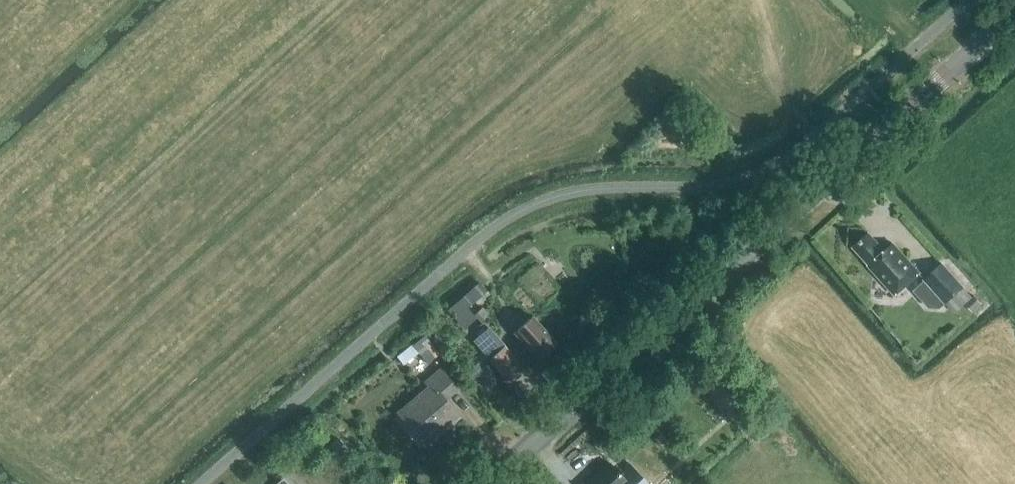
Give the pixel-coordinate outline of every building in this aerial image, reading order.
[(885,251),(869,233),(853,247),(869,265),(868,266),(895,296),(920,273),(893,243),(885,251)] [(542,304),(560,287),(539,264),(521,280),(542,304)] [(946,304),(964,287),(942,264),(924,280),(946,304)] [(488,291),(479,281),(447,310),(464,329),(477,318),(468,308),(488,291)] [(981,304),(974,296),(964,304),(972,312),(981,304)] [(549,353),(555,348),(555,345),(556,344),(532,317),(514,333),(539,360),(547,352),(549,353)] [(509,385),(526,370),(489,327),(473,341),(489,359),(488,360),(509,385)] [(429,365),(442,354),(423,332),(410,343),(429,365)] [(485,398),(501,384),(479,361),(463,374),(485,398)] [(425,445),(457,418),(443,401),(457,390),(441,369),(425,382),(430,387),(399,412),(425,445)] [(630,464),(620,474),(610,463),(586,483),(649,483),(630,464)]
